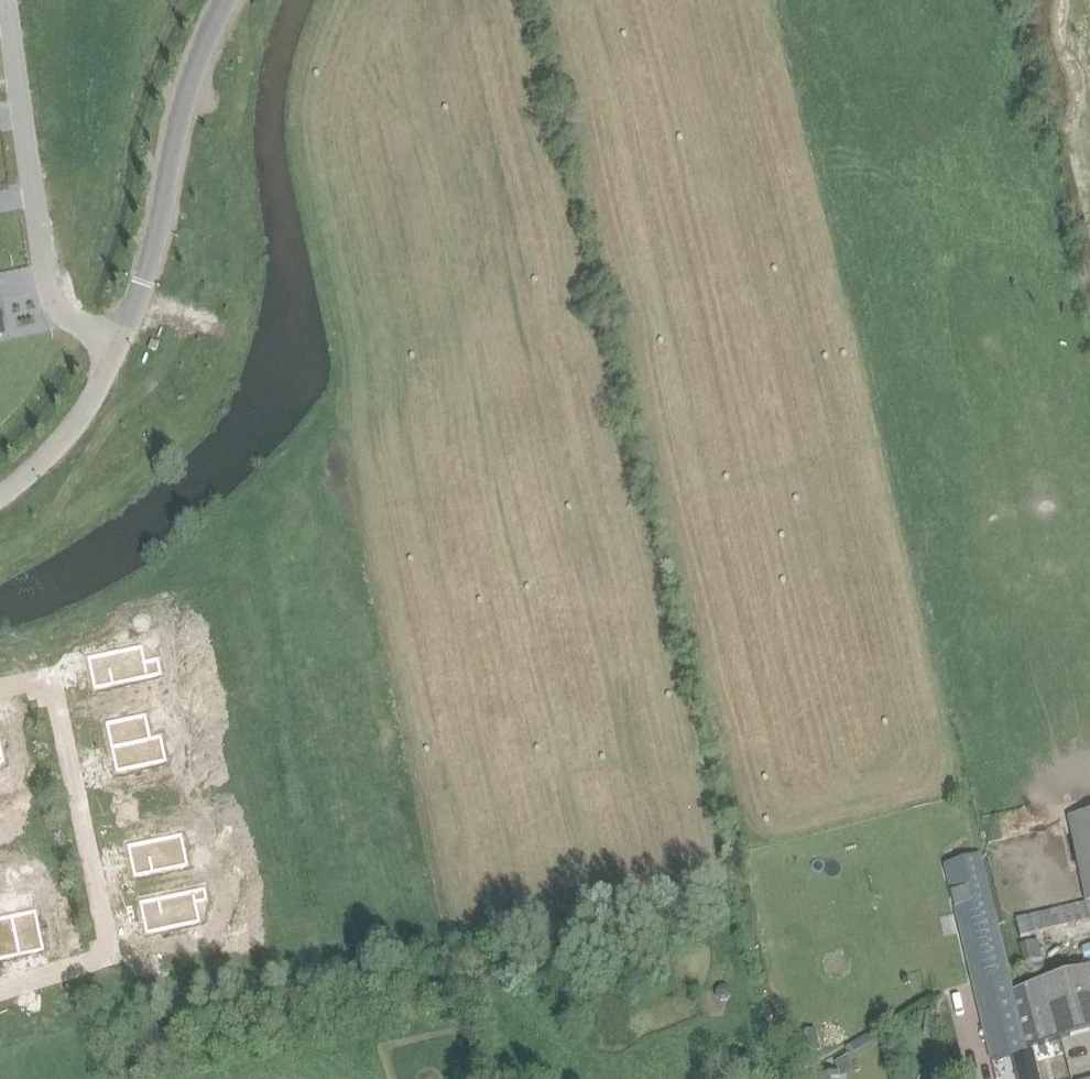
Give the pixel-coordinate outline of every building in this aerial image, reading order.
[(141,645),(87,656),(94,687),(161,673),(157,658),(144,660),(141,645)] [(180,689),(154,695),(157,708),(183,702),(180,689)] [(145,714),(106,722),(111,746),(150,738),(150,737),(145,714)] [(150,738),(111,746),(116,770),(165,760),(160,735),(150,737),(150,738)] [(195,757),(169,762),(171,775),(197,770),(195,757)] [(1068,817),(1086,902),(1015,919),(1020,938),(1089,922),(1089,812),(1068,817)] [(181,833),(127,845),(134,875),(187,864),(181,833)] [(1028,1052),(1026,1047),(1013,989),(981,855),(944,864),(991,1061),(1028,1052)] [(29,860),(37,899),(51,896),(43,857),(29,860)] [(204,888),(139,901),(146,932),(199,921),(195,901),(206,899),(204,888)] [(35,909),(11,915),(19,954),(43,949),(35,909)] [(0,917),(0,958),(19,954),(11,915),(0,917)] [(1038,941),(1019,946),(1027,977),(1046,972),(1038,941)] [(1013,989),(1026,1047),(1089,1029),(1089,968),(1013,989)] [(719,987),(715,993),(716,999),(720,1002),(726,1002),(731,997),(729,990),(724,987),(719,987)] [(794,1035),(798,1057),(820,1052),(816,1031),(794,1035)] [(1035,1053),(1012,1058),(1017,1078),(1041,1078),(1035,1053)] [(820,1078),(841,1078),(840,1075),(852,1072),(848,1056),(836,1063),(838,1072),(820,1076),(820,1078)]
